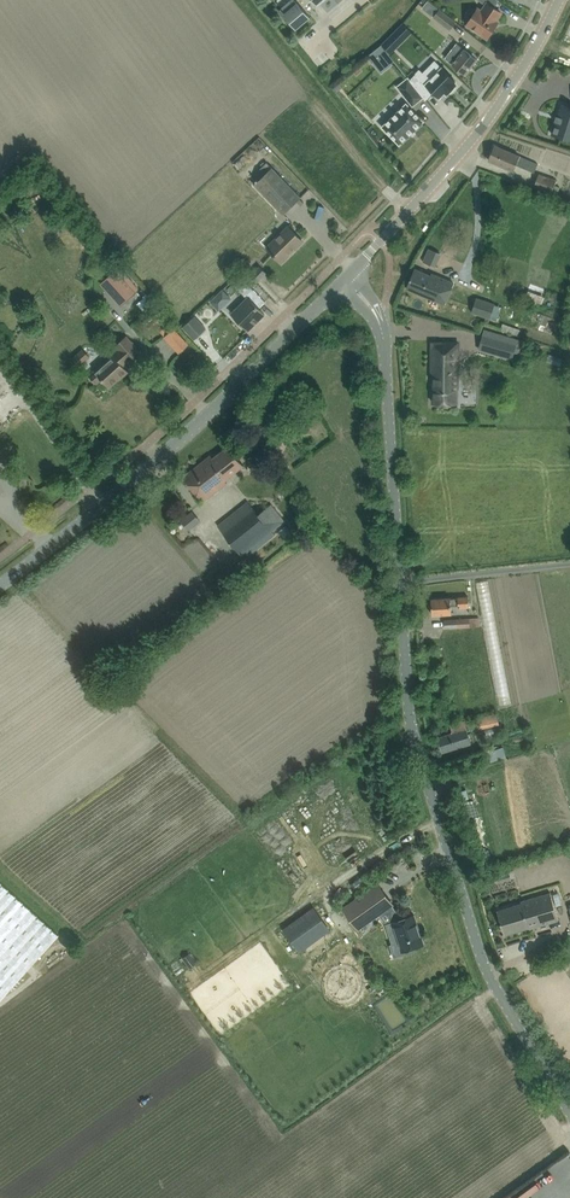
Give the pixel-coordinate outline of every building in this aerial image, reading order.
[(285,9),(287,12),(285,13),(296,26),(309,15),(298,2),(300,0),(277,0),(285,9)] [(494,7),(499,0),(480,0),(485,4),(481,9),(478,7),(466,23),(487,38),(498,22),(496,20),(501,12),(494,7)] [(285,9),(282,6),(278,9),(283,15),(285,13),(287,12),(285,9)] [(456,21),(440,8),(434,16),(450,29),(456,21)] [(451,50),(445,57),(456,66),(465,74),(477,59),(468,51),(465,49),(457,43),(451,50)] [(394,61),(381,44),(381,45),(368,55),(374,62),(373,62),(381,73),(393,64),(392,63),(394,61)] [(410,80),(423,97),(426,99),(433,92),(440,98),(445,93),(447,95),(449,92),(450,94),(456,87),(455,86),(457,83),(456,82),(457,80),(435,60),(423,72),(419,69),(416,73),(410,80)] [(423,97),(408,77),(397,86),(413,105),(423,97)] [(339,83),(334,87),(337,91),(342,87),(339,83)] [(399,144),(424,121),(406,103),(382,126),(399,144)] [(551,134),(569,140),(569,106),(560,103),(551,134)] [(423,151),(429,137),(420,134),(411,154),(413,155),(416,148),(423,151)] [(495,145),(488,159),(500,164),(514,170),(517,164),(520,156),(506,149),(495,145)] [(525,158),(522,166),(534,172),(538,163),(525,158)] [(258,170),(263,175),(254,183),(283,213),(300,198),(266,162),(258,170)] [(536,186),(558,193),(560,187),(554,185),(556,179),(540,174),(536,186)] [(288,226),(267,247),(273,254),(282,262),(303,241),(288,226)] [(258,281),(266,272),(260,266),(251,274),(258,281)] [(445,303),(454,282),(435,274),(434,277),(415,268),(407,287),(445,303)] [(100,283),(120,305),(136,291),(115,269),(100,283)] [(248,297),(259,307),(265,301),(249,285),(249,284),(244,280),(238,274),(231,281),(248,298),(248,297)] [(249,275),(244,280),(249,284),(254,279),(249,275)] [(223,289),(211,301),(219,309),(231,297),(223,289)] [(508,301),(510,293),(499,291),(497,299),(508,301)] [(265,313),(259,307),(248,297),(248,298),(232,313),(248,330),(265,313)] [(476,297),(471,312),(490,318),(495,303),(476,297)] [(194,339),(206,328),(195,316),(183,327),(194,339)] [(168,323),(160,331),(165,336),(173,328),(168,323)] [(484,329),(478,349),(511,358),(512,359),(514,351),(519,353),(521,346),(523,340),(484,329)] [(129,362),(142,351),(127,334),(115,345),(117,348),(89,375),(97,384),(102,378),(110,386),(120,378),(121,379),(129,371),(124,366),(128,361),(129,362)] [(434,403),(455,403),(456,374),(458,374),(458,342),(441,342),(441,346),(432,346),(431,373),(434,373),(434,403)] [(90,356),(83,348),(73,357),(80,366),(90,356)] [(274,437),(282,448),(295,436),(286,426),(274,437)] [(305,454),(311,450),(302,438),(296,442),(305,454)] [(211,455),(183,476),(191,486),(201,500),(224,483),(223,481),(242,466),(228,447),(213,458),(211,455)] [(259,513),(248,499),(217,524),(244,558),(276,534),(272,530),(285,520),(271,503),(259,513)] [(201,506),(190,516),(199,526),(210,516),(201,506)] [(321,514),(313,520),(316,525),(319,528),(326,522),(321,514)] [(459,607),(469,606),(468,596),(458,596),(458,597),(432,599),(433,614),(452,613),(451,605),(458,605),(459,607)] [(480,617),(469,618),(444,619),(445,628),(481,625),(480,617)] [(476,718),(478,729),(499,724),(496,713),(476,718)] [(452,732),(438,737),(442,752),(472,743),(465,720),(450,725),(452,732)] [(503,746),(485,752),(488,762),(506,756),(503,746)] [(58,934),(0,882),(0,999),(58,934)] [(368,890),(344,907),(359,928),(379,914),(383,911),(386,909),(392,904),(393,904),(378,883),(368,890)] [(551,891),(533,897),(521,900),(522,902),(497,910),(505,934),(538,924),(539,925),(559,919),(551,891)] [(392,904),(386,909),(393,921),(386,923),(393,944),(397,943),(401,955),(416,950),(415,946),(424,943),(414,914),(402,918),(392,904)] [(311,907),(278,931),(290,948),(323,924),(311,907)] [(557,930),(556,922),(548,923),(549,931),(557,930)] [(192,954),(198,964),(205,960),(200,950),(192,954)] [(189,953),(183,957),(190,967),(196,962),(189,953)] [(356,969),(364,984),(374,979),(367,964),(356,969)]
